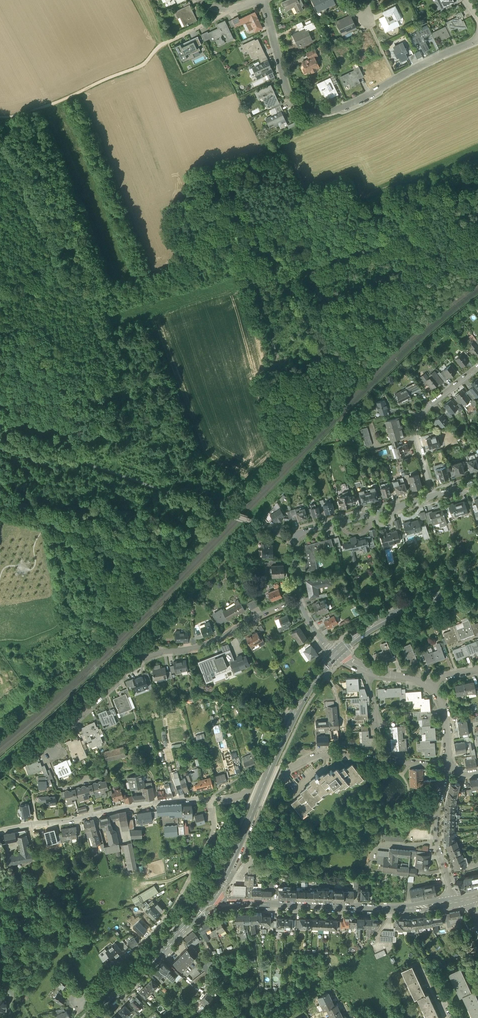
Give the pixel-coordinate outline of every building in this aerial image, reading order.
[(298,13),(303,10),(301,7),(302,6),(304,5),(301,0),(299,1),(298,0),(288,0),(282,3),(286,11),(295,6),(298,13)] [(317,12),(336,4),(334,0),(311,0),(317,12)] [(441,9),(445,7),(451,4),(455,2),(454,0),(437,0),(441,9)] [(184,8),(186,10),(191,8),(192,7),(189,1),(183,4),(184,8)] [(387,10),(388,14),(397,10),(395,6),(387,10)] [(181,17),(185,26),(197,20),(191,8),(186,10),(184,8),(175,12),(178,18),(181,17)] [(379,19),(386,33),(400,26),(398,21),(402,19),(397,10),(388,14),(384,16),(379,19)] [(253,29),(255,32),(262,29),(256,15),(254,15),(253,13),(240,19),(242,24),(243,24),(246,22),(249,30),(250,30),(253,29)] [(229,21),(232,28),(235,26),(235,27),(241,24),(238,17),(232,20),(229,21)] [(342,32),(343,34),(355,28),(354,26),(355,26),(351,19),(350,17),(338,22),(339,25),(338,25),(341,32),(342,32)] [(457,27),(459,31),(467,28),(463,21),(462,21),(461,18),(458,19),(457,17),(446,22),(448,26),(450,30),(456,27),(457,27)] [(216,40),(219,46),(225,43),(224,41),(222,40),(221,37),(222,34),(223,34),(225,35),(227,38),(226,39),(228,42),(233,39),(225,21),(217,25),(218,28),(219,29),(217,30),(217,29),(211,32),(214,36),(216,40)] [(299,42),(301,46),(308,43),(312,41),(309,34),(307,35),(306,33),(316,28),(313,22),(312,23),(306,25),(304,26),(298,29),(300,32),(293,35),(296,43),(299,42)] [(423,37),(432,33),(428,25),(421,29),(421,30),(419,31),(418,31),(416,32),(417,32),(413,34),(414,37),(414,38),(415,38),(418,44),(419,45),(421,45),(421,43),(425,41),(423,37)] [(445,27),(432,33),(434,38),(439,35),(442,40),(450,36),(445,27)] [(201,34),(204,41),(211,38),(208,33),(208,31),(201,34)] [(211,32),(208,33),(211,38),(204,41),(211,41),(216,40),(214,36),(211,32)] [(181,44),(182,47),(185,45),(190,43),(189,42),(198,37),(198,36),(181,44)] [(180,43),(174,46),(182,63),(188,60),(187,57),(198,51),(200,50),(198,46),(202,44),(198,37),(189,42),(190,43),(185,45),(185,46),(182,48),(182,47),(181,44),(180,43)] [(414,38),(414,37),(410,39),(413,46),(418,44),(415,38),(414,38)] [(250,53),(252,58),(257,55),(263,52),(259,44),(257,40),(255,41),(254,40),(242,46),(245,51),(250,48),(252,52),(250,53)] [(399,55),(402,61),(408,58),(405,53),(405,52),(407,51),(403,43),(395,47),(396,50),(394,51),(396,56),(399,55)] [(306,53),(309,59),(314,57),(317,56),(314,49),(306,53)] [(188,60),(200,54),(198,51),(187,57),(188,60)] [(257,55),(259,60),(267,56),(264,52),(263,52),(257,55)] [(411,62),(417,59),(415,53),(408,57),(411,62)] [(307,72),(311,71),(313,72),(315,71),(316,69),(319,67),(314,57),(309,59),(302,62),(305,68),(307,72)] [(260,78),(265,75),(272,72),(273,72),(270,65),(269,66),(267,63),(269,63),(268,62),(268,61),(261,64),(260,65),(255,67),(253,68),(255,73),(257,72),(260,78)] [(350,84),(351,87),(360,82),(358,79),(357,76),(358,76),(355,70),(340,77),(343,84),(348,81),(350,84)] [(275,77),(272,72),(265,75),(267,80),(274,77),(275,77)] [(324,90),(328,99),(338,94),(333,84),(330,78),(318,84),(322,91),(324,90)] [(263,97),(268,108),(271,106),(278,103),(274,95),(273,92),(274,92),(270,86),(256,93),(259,99),(263,97)] [(283,111),(280,105),(275,108),(278,114),(280,113),(283,111)] [(275,108),(272,109),(270,110),(272,116),(278,114),(275,108)] [(279,125),(281,129),(285,127),(284,125),(287,123),(283,115),(282,114),(281,115),(280,113),(278,114),(272,116),(266,119),(268,125),(273,123),(275,126),(275,127),(279,125)] [(460,365),(462,367),(464,365),(468,362),(466,359),(462,354),(459,356),(457,354),(454,357),(456,359),(455,359),(460,365)] [(449,378),(456,373),(450,365),(443,371),(445,373),(449,378)] [(432,374),(433,375),(439,382),(439,383),(440,384),(443,382),(437,374),(435,371),(432,374)] [(443,382),(446,380),(442,375),(440,373),(439,372),(437,374),(443,382)] [(432,388),(439,383),(439,382),(433,375),(429,378),(425,381),(426,382),(429,386),(430,385),(432,388)] [(409,393),(415,390),(416,390),(416,389),(413,384),(406,388),(406,389),(396,394),(398,398),(397,399),(399,404),(411,399),(409,393)] [(467,392),(468,392),(474,400),(477,397),(475,395),(471,390),(470,389),(467,392)] [(461,403),(463,405),(470,400),(465,394),(463,391),(456,396),(458,398),(461,403)] [(472,402),(474,400),(468,392),(465,394),(470,400),(472,402)] [(449,411),(451,414),(457,409),(455,406),(451,400),(444,406),(445,406),(449,411)] [(379,410),(380,415),(383,415),(387,413),(387,410),(386,410),(386,409),(385,407),(387,406),(386,404),(385,401),(376,403),(377,406),(375,410),(378,412),(378,410),(379,410)] [(438,424),(441,428),(448,423),(442,415),(435,420),(438,424)] [(386,421),(392,441),(396,440),(401,438),(404,438),(398,418),(395,419),(386,421)] [(361,430),(366,447),(372,446),(367,428),(361,430)] [(427,440),(430,449),(436,447),(435,445),(440,444),(437,436),(427,440)] [(394,448),(394,449),(397,458),(403,457),(405,456),(404,452),(409,451),(407,444),(399,447),(394,448)] [(475,459),(470,461),(467,461),(470,471),(477,469),(477,467),(476,460),(475,459)] [(454,476),(455,476),(460,474),(465,473),(463,469),(461,462),(453,464),(454,470),(453,471),(454,476)] [(438,473),(440,480),(449,478),(448,477),(447,472),(445,466),(444,464),(440,465),(441,468),(436,469),(437,473),(438,473)] [(411,483),(412,489),(421,487),(418,474),(409,477),(411,483)] [(354,484),(356,493),(359,492),(362,491),(361,488),(362,488),(360,482),(354,484)] [(407,491),(404,483),(399,484),(394,486),(395,487),(396,490),(397,494),(407,491)] [(388,486),(385,486),(381,488),(384,498),(388,497),(388,495),(391,494),(389,489),(388,486)] [(370,489),(367,490),(370,502),(374,500),(378,499),(375,490),(375,487),(370,488),(370,489)] [(366,503),(370,502),(367,490),(364,491),(364,490),(362,491),(359,492),(360,495),(362,503),(366,502),(366,503)] [(351,505),(351,504),(349,497),(347,491),(342,493),(343,494),(339,496),(342,508),(351,506),(351,505)] [(353,505),(353,507),(360,505),(358,498),(355,499),(356,502),(351,504),(351,505),(353,505)] [(451,515),(452,517),(455,516),(455,515),(467,511),(464,501),(452,505),(451,504),(448,505),(448,506),(450,512),(451,515)] [(324,506),(326,514),(334,511),(332,503),(325,504),(324,505),(324,506)] [(311,508),(313,517),(320,515),(318,506),(316,507),(311,508)] [(280,508),(277,510),(271,514),(269,512),(267,515),(269,519),(271,519),(272,518),(274,521),(275,520),(277,519),(278,521),(282,518),(281,516),(284,515),(280,508)] [(298,518),(298,520),(307,518),(304,508),(300,509),(300,508),(295,509),(296,512),(298,518)] [(445,508),(442,509),(432,512),(432,511),(429,512),(430,518),(431,518),(432,522),(439,520),(439,522),(445,520),(444,517),(444,514),(446,513),(445,508)] [(406,533),(406,534),(407,534),(420,530),(421,529),(420,527),(418,521),(418,520),(410,522),(410,521),(403,523),(406,533)] [(425,525),(420,527),(421,529),(420,530),(420,532),(422,532),(424,539),(430,537),(425,525)] [(252,537),(255,534),(257,533),(254,529),(249,534),(252,537)] [(380,535),(383,546),(389,544),(400,541),(397,530),(387,533),(385,529),(380,530),(381,534),(380,535)] [(371,536),(367,537),(369,547),(375,546),(374,541),(372,536),(371,537),(371,536)] [(370,550),(369,547),(367,537),(357,539),(356,537),(350,538),(351,543),(352,548),(353,551),(363,548),(364,551),(370,550)] [(306,567),(307,571),(317,569),(314,549),(333,544),(331,539),(306,545),(307,556),(305,556),(307,567),(306,567)] [(262,543),(262,549),(262,556),(273,556),(273,546),(269,546),(269,544),(265,544),(265,543),(262,543)] [(271,565),(271,568),(270,569),(269,570),(269,571),(270,572),(271,573),(271,577),(286,576),(286,572),(284,572),(283,566),(283,564),(276,564),(271,565)] [(307,581),(310,597),(316,596),(318,595),(318,594),(317,586),(331,583),(330,577),(318,579),(317,579),(307,581)] [(270,596),(269,596),(268,597),(268,598),(268,599),(268,600),(269,600),(271,600),(272,600),(282,596),(278,588),(275,589),(269,592),(270,596)] [(247,603),(251,610),(260,605),(256,599),(247,603)] [(236,604),(223,612),(227,619),(228,620),(231,618),(231,617),(241,612),(245,610),(240,602),(238,600),(234,602),(236,604)] [(313,604),(318,614),(322,611),(324,614),(329,611),(323,600),(320,602),(319,600),(313,604)] [(219,623),(227,619),(223,612),(221,609),(218,611),(217,613),(214,615),(219,623)] [(279,618),(282,626),(283,629),(290,627),(289,623),(290,623),(287,615),(279,618)] [(324,621),(328,628),(329,628),(331,627),(338,623),(334,616),(324,621)] [(461,638),(474,633),(470,623),(468,619),(462,621),(464,626),(457,628),(461,638)] [(475,623),(474,621),(470,623),(474,633),(477,632),(477,622),(475,623)] [(203,634),(204,636),(213,632),(209,622),(205,623),(205,626),(201,628),(203,634)] [(447,644),(461,638),(457,628),(455,624),(450,627),(451,630),(451,631),(448,632),(448,631),(443,633),(445,637),(447,643),(447,644)] [(292,632),(299,643),(307,639),(299,627),(295,630),(292,632)] [(185,640),(185,641),(188,641),(188,637),(188,632),(180,632),(180,635),(176,635),(176,641),(185,640)] [(250,646),(257,642),(261,640),(260,637),(257,632),(249,636),(248,634),(245,636),(249,644),(250,646)] [(465,644),(469,653),(473,651),(473,652),(476,651),(477,650),(477,639),(465,644)] [(228,643),(221,646),(223,651),(230,648),(228,643)] [(374,654),(378,662),(385,659),(385,660),(392,657),(393,656),(387,643),(380,645),(382,650),(383,651),(378,652),(374,654)] [(403,646),(410,664),(417,661),(415,655),(419,653),(418,650),(413,652),(410,643),(403,646)] [(469,654),(469,653),(465,644),(452,649),(455,657),(463,654),(464,656),(469,654)] [(298,649),(300,653),(304,651),(306,649),(305,647),(304,645),(298,649)] [(306,649),(304,651),(310,659),(317,654),(311,645),(306,649)] [(437,649),(432,651),(436,659),(439,658),(440,659),(445,658),(445,657),(443,652),(441,648),(440,645),(436,646),(437,649)] [(235,660),(230,648),(223,651),(198,661),(206,682),(214,679),(212,675),(231,668),(230,664),(210,672),(212,678),(206,680),(199,662),(223,653),(224,653),(230,651),(234,660),(235,660)] [(433,660),(436,659),(432,651),(428,652),(427,650),(423,651),(424,654),(426,659),(428,664),(433,662),(433,660)] [(199,662),(206,680),(212,678),(210,672),(230,664),(234,662),(234,660),(230,651),(224,653),(223,653),(199,662)] [(307,661),(310,659),(304,651),(300,653),(307,661)] [(231,668),(232,670),(244,666),(247,664),(249,664),(246,655),(242,657),(237,659),(235,660),(234,660),(234,662),(230,664),(231,668)] [(175,672),(176,672),(175,669),(180,669),(180,671),(181,671),(181,670),(188,669),(186,659),(173,662),(174,664),(175,672)] [(154,675),(155,678),(166,676),(167,676),(166,671),(165,667),(160,668),(159,664),(152,666),(153,670),(154,673),(153,673),(153,675),(154,675)] [(170,665),(171,670),(166,671),(167,676),(166,676),(167,678),(172,677),(171,672),(175,672),(174,664),(170,665)] [(138,690),(138,691),(144,689),(144,688),(148,686),(148,684),(145,679),(146,679),(145,675),(144,675),(133,679),(135,684),(137,690),(138,690)] [(353,690),(359,689),(359,685),(358,679),(358,677),(346,678),(347,691),(353,690)] [(125,681),(128,687),(131,685),(135,684),(133,679),(133,678),(125,681)] [(471,682),(463,683),(465,692),(465,693),(468,692),(475,691),(475,687),(474,681),(471,682)] [(460,693),(465,692),(463,683),(455,685),(457,694),(460,693)] [(388,694),(389,695),(401,694),(401,692),(401,688),(401,687),(378,689),(378,695),(388,694)] [(421,706),(421,710),(425,710),(427,710),(430,710),(429,698),(421,699),(421,690),(413,691),(413,697),(413,699),(413,705),(420,704),(420,706),(421,706)] [(113,698),(119,712),(124,710),(125,710),(132,707),(127,697),(126,693),(126,694),(121,696),(120,695),(113,698)] [(360,708),(360,713),(367,713),(367,704),(366,696),(359,696),(352,697),(353,699),(354,702),(359,701),(360,708)] [(330,738),(339,738),(338,727),(338,719),(337,719),(336,706),(335,706),(329,706),(328,706),(328,707),(328,716),(329,720),(330,729),(329,729),(330,735),(330,738)] [(109,722),(110,725),(117,722),(114,715),(113,715),(112,712),(108,714),(106,709),(98,713),(102,723),(108,720),(109,722)] [(422,719),(422,725),(428,725),(430,725),(433,725),(432,713),(431,713),(427,713),(425,713),(417,714),(417,715),(418,719),(422,719)] [(316,721),(316,730),(320,730),(329,729),(330,729),(329,720),(316,721)] [(457,721),(459,736),(468,735),(466,721),(466,720),(457,721)] [(95,721),(88,724),(92,733),(94,732),(96,736),(94,737),(96,743),(101,741),(103,741),(100,734),(98,728),(95,721)] [(217,737),(223,736),(221,723),(214,724),(217,737)] [(90,746),(96,743),(94,737),(92,738),(90,734),(92,733),(88,724),(82,727),(85,734),(87,739),(90,746)] [(391,750),(399,750),(397,726),(390,727),(390,731),(394,731),(394,738),(390,739),(391,750)] [(405,726),(397,726),(399,750),(407,749),(406,738),(402,738),(401,730),(405,730),(405,726)] [(426,734),(426,740),(428,740),(436,739),(435,728),(430,728),(428,728),(422,729),(420,729),(420,734),(422,734),(426,734)] [(362,737),(362,745),(376,744),(376,738),(369,738),(368,730),(362,730),(363,737),(362,737)] [(317,736),(317,744),(329,744),(328,738),(328,735),(320,736),(317,736)] [(78,754),(80,758),(87,755),(84,748),(81,740),(80,740),(81,741),(79,741),(78,737),(72,740),(72,739),(66,741),(66,742),(67,743),(68,746),(69,746),(70,747),(69,747),(71,753),(77,751),(78,754)] [(465,746),(469,746),(468,742),(472,742),(473,742),(472,737),(464,739),(465,742),(465,746)] [(425,751),(425,757),(435,756),(434,743),(428,744),(428,743),(422,743),(417,744),(418,749),(424,748),(425,751)] [(107,762),(121,757),(119,748),(104,752),(107,762)] [(241,757),(246,768),(255,764),(253,757),(251,758),(250,756),(249,754),(241,757)] [(56,768),(59,776),(63,774),(63,775),(68,773),(68,772),(72,770),(71,768),(69,764),(67,759),(65,760),(64,759),(62,761),(62,760),(58,762),(59,762),(54,764),(55,766),(56,768)] [(477,768),(475,759),(472,759),(467,760),(465,760),(467,770),(477,768)] [(46,774),(48,774),(47,770),(45,764),(41,765),(41,763),(40,761),(39,762),(38,760),(34,762),(28,764),(29,768),(27,769),(28,774),(43,768),(45,774),(46,774)] [(345,769),(340,772),(349,784),(351,785),(356,782),(355,781),(357,779),(359,782),(364,779),(353,765),(346,771),(345,769)] [(345,787),(349,784),(340,772),(339,770),(334,774),(331,770),(330,771),(332,773),(326,777),(334,788),(337,791),(341,787),(341,786),(343,785),(345,787)] [(410,770),(410,788),(420,787),(437,786),(436,781),(432,781),(428,781),(423,781),(423,770),(410,770)] [(216,775),(218,783),(221,782),(227,780),(225,773),(216,775)] [(38,777),(38,788),(48,788),(47,783),(47,781),(51,781),(50,778),(48,774),(46,774),(46,776),(38,777)] [(130,777),(131,783),(142,781),(142,780),(142,777),(141,775),(130,777)] [(176,785),(177,788),(182,786),(184,792),(189,790),(186,782),(185,778),(183,779),(180,780),(179,777),(179,775),(176,776),(176,777),(175,777),(174,778),(176,785)] [(330,792),(334,788),(326,777),(325,776),(320,779),(317,775),(316,776),(317,778),(312,783),(313,784),(322,796),(327,792),(326,791),(328,790),(330,792)] [(197,791),(205,789),(211,787),(212,787),(213,788),(213,787),(211,778),(210,777),(210,778),(203,780),(201,781),(200,780),(200,781),(201,783),(195,785),(197,791),(197,792),(197,791)] [(477,789),(477,784),(477,779),(470,780),(471,790),(472,790),(476,789),(477,789)] [(144,780),(142,781),(131,783),(132,789),(142,787),(145,787),(144,784),(144,780)] [(98,783),(101,795),(106,794),(105,789),(108,788),(106,781),(102,782),(101,781),(99,782),(98,783)] [(96,796),(101,795),(98,783),(97,783),(96,783),(94,783),(93,784),(89,785),(91,793),(95,792),(96,796)] [(455,804),(456,798),(457,794),(458,792),(460,785),(459,785),(460,784),(455,783),(455,784),(450,783),(448,790),(445,804),(455,804)] [(323,797),(322,796),(313,784),(308,787),(309,788),(302,794),(303,795),(312,807),(317,803),(316,801),(318,800),(318,801),(323,797)] [(88,793),(91,793),(89,785),(86,786),(84,786),(82,786),(82,787),(81,788),(84,799),(89,798),(88,793)] [(79,801),(84,799),(81,788),(80,788),(79,787),(77,788),(77,789),(73,790),(75,797),(78,796),(79,801)] [(143,795),(145,800),(154,799),(153,787),(151,787),(145,788),(145,787),(142,787),(143,795)] [(115,801),(123,799),(122,796),(121,788),(115,790),(115,793),(112,793),(113,797),(114,797),(115,801)] [(71,798),(75,797),(73,790),(69,791),(68,790),(66,791),(65,792),(64,792),(65,797),(67,804),(72,803),(71,798)] [(125,795),(122,796),(123,799),(123,800),(125,800),(126,803),(129,802),(129,803),(132,802),(131,801),(133,800),(132,796),(126,797),(125,795)] [(313,808),(312,807),(303,795),(298,798),(299,799),(292,804),(303,818),(307,814),(307,813),(313,808)] [(47,801),(47,806),(50,805),(50,804),(56,804),(55,796),(49,797),(49,796),(39,797),(40,802),(47,801)] [(23,815),(23,817),(31,816),(29,804),(27,804),(25,804),(21,805),(21,809),(21,813),(22,813),(23,815)] [(176,804),(162,806),(163,815),(169,814),(169,815),(178,816),(183,816),(183,815),(182,806),(182,804),(176,804)] [(183,815),(184,818),(193,817),(192,805),(182,806),(183,815)] [(119,819),(121,826),(129,825),(128,820),(126,811),(118,813),(119,819)] [(142,813),(137,814),(138,823),(144,822),(144,823),(148,822),(148,821),(153,820),(152,818),(151,812),(151,811),(146,812),(146,813),(143,813),(142,813)] [(195,816),(198,825),(205,823),(203,814),(195,816)] [(103,827),(104,830),(106,829),(107,829),(112,828),(110,821),(111,821),(110,815),(109,816),(104,817),(99,819),(102,827),(103,827)] [(84,822),(86,831),(96,829),(94,820),(84,822)] [(134,830),(133,820),(128,820),(129,825),(129,829),(131,838),(137,838),(140,837),(142,837),(141,830),(134,830)] [(164,827),(165,836),(178,835),(177,826),(164,827)] [(54,828),(49,830),(53,843),(58,841),(56,836),(54,828)] [(71,839),(69,828),(61,829),(62,833),(63,837),(64,840),(68,839),(71,839)] [(105,850),(106,853),(120,851),(116,831),(113,829),(112,828),(107,829),(106,829),(109,845),(104,846),(105,850)] [(86,831),(88,837),(90,837),(91,837),(98,835),(96,829),(86,831)] [(48,844),(53,843),(49,830),(44,831),(46,840),(47,842),(48,844)] [(17,840),(16,837),(15,832),(4,835),(6,842),(17,840)] [(453,839),(454,832),(444,832),(443,844),(445,843),(455,841),(455,839),(453,839)] [(27,835),(16,837),(17,840),(18,840),(20,853),(30,851),(27,835)] [(91,837),(93,845),(100,844),(98,835),(91,837)] [(456,840),(455,841),(445,843),(448,850),(458,847),(456,840)] [(123,845),(125,853),(133,851),(131,843),(123,845)] [(423,846),(422,852),(422,848),(416,848),(416,851),(417,851),(416,854),(417,855),(417,854),(425,855),(425,852),(428,852),(428,846),(423,846)] [(459,847),(458,847),(448,850),(450,857),(451,857),(461,854),(459,847)] [(382,871),(392,872),(396,873),(396,874),(397,874),(405,875),(408,875),(409,868),(409,867),(401,867),(400,869),(397,869),(398,856),(410,857),(410,850),(389,848),(389,852),(389,858),(384,858),(383,864),(383,866),(382,871)] [(377,864),(383,864),(384,858),(389,858),(389,852),(378,850),(377,856),(378,856),(377,864)] [(32,860),(30,851),(20,853),(6,856),(8,865),(32,860)] [(125,853),(128,870),(137,868),(136,868),(135,863),(133,851),(125,853)] [(466,866),(466,864),(464,859),(463,857),(462,853),(461,854),(451,857),(453,863),(454,863),(456,869),(466,866)] [(425,870),(427,870),(429,868),(429,866),(427,865),(428,858),(429,857),(429,855),(425,855),(417,854),(417,855),(417,858),(418,859),(417,866),(416,866),(416,867),(424,868),(425,870)] [(469,855),(463,857),(464,859),(466,864),(471,863),(469,855)] [(253,885),(254,874),(248,874),(245,874),(244,884),(244,885),(245,885),(253,886),(253,885)] [(477,888),(477,877),(469,879),(468,877),(465,878),(465,879),(467,890),(477,888)] [(467,890),(465,879),(463,880),(455,883),(458,892),(467,890)] [(244,885),(244,884),(233,884),(233,893),(245,894),(245,885),(244,885)] [(422,887),(422,888),(424,898),(436,895),(434,885),(422,887)] [(132,899),(137,906),(139,905),(142,903),(158,893),(154,886),(132,899)] [(261,897),(271,898),(272,890),(261,890),(262,886),(258,886),(257,886),(257,889),(252,889),(252,897),(261,897)] [(424,898),(422,888),(410,891),(412,901),(424,898)] [(287,889),(282,889),(280,889),(279,889),(279,894),(278,898),(286,898),(287,889)] [(296,890),(290,889),(287,889),(286,898),(296,899),(296,890)] [(300,890),(296,890),(296,899),(305,899),(305,890),(302,890),(302,889),(300,889),(300,890)] [(308,890),(305,890),(305,899),(313,900),(313,891),(310,891),(311,889),(308,889),(308,890)] [(317,889),(317,891),(316,900),(332,900),(332,889),(317,889)] [(332,900),(343,901),(344,891),(344,890),(332,889),(332,900)] [(401,889),(382,889),(382,899),(401,900),(401,889)] [(354,892),(344,891),(343,901),(353,901),(354,892)] [(157,906),(153,902),(148,905),(151,908),(152,910),(157,906)] [(157,906),(152,910),(155,913),(157,916),(163,911),(157,905),(157,906)] [(146,912),(150,917),(155,913),(152,910),(151,908),(149,910),(146,912)] [(157,916),(155,913),(150,917),(155,923),(160,918),(157,916)] [(257,913),(249,913),(250,922),(254,922),(255,922),(257,922),(261,922),(261,916),(261,913),(257,913)] [(442,915),(443,923),(447,923),(450,922),(449,920),(447,914),(442,915)] [(431,917),(432,925),(436,924),(443,923),(442,915),(431,917)] [(270,916),(261,916),(261,922),(261,924),(265,924),(270,924),(270,921),(270,916)] [(341,922),(341,928),(345,928),(345,926),(349,926),(349,917),(344,917),(343,921),(341,920),(341,922)] [(357,917),(349,917),(349,926),(357,926),(357,917)] [(425,927),(432,926),(432,925),(431,917),(424,918),(425,927)] [(461,928),(461,929),(464,928),(467,927),(463,917),(461,917),(461,918),(457,919),(458,921),(459,924),(461,928)] [(292,929),(292,928),(292,920),(292,918),(285,918),(277,918),(276,921),(276,927),(280,928),(280,930),(285,930),(289,930),(290,930),(291,930),(292,929)] [(418,928),(425,927),(424,918),(417,919),(418,928)] [(403,919),(403,929),(410,929),(411,929),(410,920),(403,919)] [(418,928),(417,919),(410,920),(411,929),(416,929),(415,928),(418,928)] [(217,928),(220,932),(225,929),(220,920),(214,923),(217,928)] [(245,928),(243,922),(236,923),(236,921),(233,921),(233,925),(236,925),(236,926),(237,933),(237,934),(239,934),(240,934),(242,940),(247,938),(245,931),(245,928)] [(139,922),(133,929),(141,937),(147,931),(139,922)] [(198,927),(202,933),(205,932),(206,931),(208,934),(212,932),(210,929),(211,928),(207,922),(198,927)] [(188,941),(189,943),(197,937),(198,937),(193,931),(185,937),(188,941)] [(199,939),(197,937),(189,943),(188,941),(185,943),(188,947),(187,947),(190,951),(190,950),(194,948),(193,946),(199,939)] [(135,939),(134,938),(128,942),(132,948),(138,944),(138,943),(135,939)] [(109,949),(109,950),(107,952),(106,952),(110,957),(112,960),(116,957),(116,958),(116,957),(119,955),(122,952),(120,950),(116,945),(116,944),(113,947),(112,947),(109,949)] [(173,961),(182,970),(194,957),(192,954),(190,951),(187,947),(173,961)] [(107,952),(105,949),(101,953),(103,955),(104,955),(107,959),(110,957),(106,952),(107,952)] [(374,955),(377,960),(387,955),(384,950),(374,955)] [(103,955),(101,953),(98,955),(100,957),(103,963),(107,959),(104,955),(103,955)] [(201,966),(205,971),(208,975),(217,968),(212,961),(207,960),(206,962),(201,966)] [(163,961),(158,966),(165,972),(173,980),(175,978),(175,977),(169,971),(168,972),(167,971),(170,968),(163,961)] [(407,980),(409,984),(418,980),(412,965),(402,970),(404,973),(403,974),(406,981),(407,980)] [(153,971),(155,974),(157,975),(159,977),(159,978),(160,977),(165,972),(158,966),(153,971)] [(463,996),(464,996),(472,992),(467,980),(461,968),(450,973),(461,997),(463,996)] [(208,975),(205,971),(192,980),(196,984),(208,975)] [(460,997),(461,997),(450,973),(449,973),(460,997)] [(152,978),(148,983),(154,989),(158,985),(152,978)] [(415,999),(418,997),(425,994),(418,980),(409,984),(410,988),(409,988),(413,996),(414,995),(415,999)] [(148,983),(143,987),(150,993),(154,989),(148,983)] [(146,997),(150,993),(143,987),(139,991),(146,997)] [(231,988),(232,1005),(240,1005),(240,988),(231,988)] [(53,999),(61,1005),(65,998),(62,996),(63,995),(59,991),(53,999)] [(472,992),(464,996),(474,1017),(477,1017),(477,998),(475,991),(472,992)] [(318,997),(321,1004),(331,999),(328,992),(318,997)] [(201,1001),(204,1004),(206,1003),(208,1005),(214,1000),(208,993),(201,1001)] [(423,1008),(425,1012),(435,1007),(428,993),(425,994),(418,997),(420,1001),(419,1002),(422,1009),(423,1008)] [(135,1006),(138,1009),(141,1006),(143,1004),(136,996),(130,1002),(135,1006)] [(464,996),(463,996),(473,1017),(474,1017),(464,996)] [(324,1010),(327,1009),(334,1006),(331,999),(321,1004),(324,1010)] [(328,1013),(330,1016),(340,1011),(337,1004),(334,1006),(327,1009),(329,1012),(328,1013)] [(125,1017),(126,1017),(131,1017),(128,1014),(131,1011),(125,1005),(119,1011),(125,1017)] [(132,1009),(139,1015),(141,1013),(140,1012),(138,1009),(135,1006),(132,1009)] [(435,1007),(425,1012),(427,1015),(425,1016),(426,1017),(440,1017),(435,1007)]
